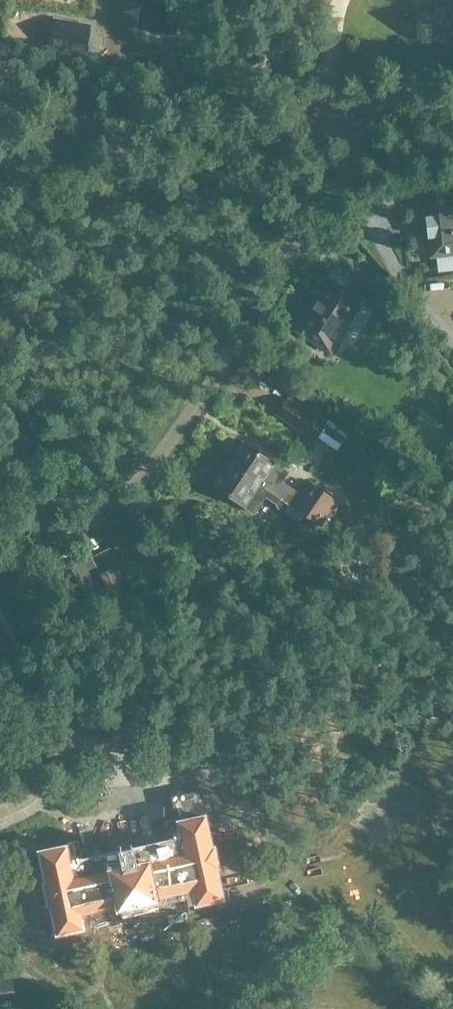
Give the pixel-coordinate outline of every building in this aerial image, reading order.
[(174,34),(179,8),(144,1),(138,27),(174,34)] [(420,10),(423,42),(444,41),(444,44),(452,43),(452,8),(420,10)] [(55,19),(50,46),(85,52),(90,26),(55,19)] [(432,259),(452,256),(452,196),(425,199),(426,215),(425,215),(428,238),(429,237),(432,259)] [(360,303),(345,293),(329,283),(320,299),(299,331),(330,350),(336,340),(342,340),(347,332),(344,327),(360,303)] [(277,415),(315,441),(326,424),(288,398),(277,415)] [(259,486),(303,515),(320,526),(337,501),(309,482),(300,496),(280,483),(286,473),(242,444),(230,463),(246,474),(243,479),(257,489),(259,486)] [(300,520),(303,515),(259,486),(257,489),(243,479),(246,474),(230,463),(214,487),(254,513),(263,499),(296,521),(300,520)] [(101,576),(112,570),(111,569),(119,564),(110,548),(91,557),(101,576)] [(76,603),(96,592),(81,562),(72,567),(80,583),(69,589),(76,603)] [(112,570),(101,576),(120,613),(131,607),(112,570)] [(66,845),(38,852),(45,883),(43,884),(47,904),(49,904),(56,935),(84,930),(80,913),(117,906),(118,910),(120,910),(158,902),(157,897),(192,890),(195,906),(222,900),(216,868),(219,867),(214,847),(212,847),(210,838),(207,826),(200,792),(173,797),(175,810),(181,837),(128,848),(70,861),(66,845)]
